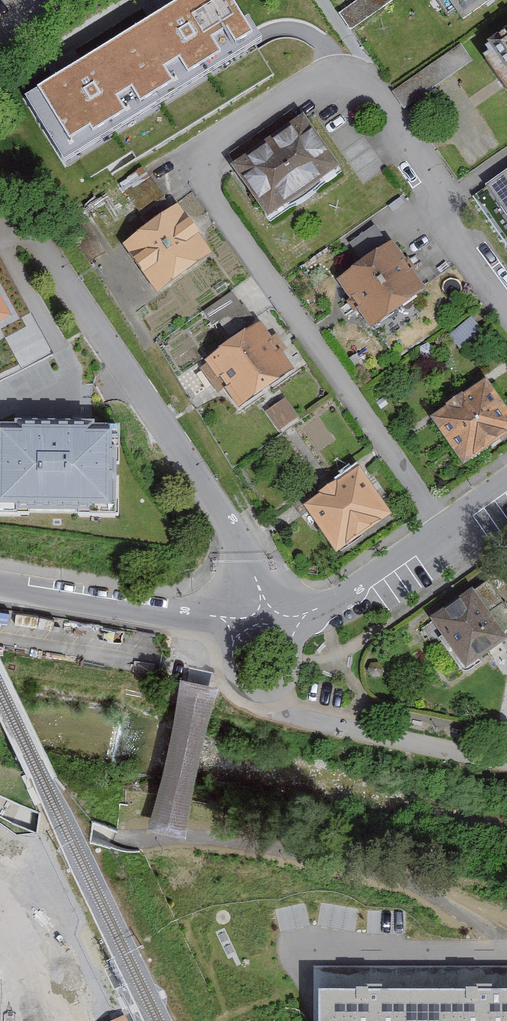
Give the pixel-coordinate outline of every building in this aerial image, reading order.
[(23,96),(63,162),(258,44),(231,0),(181,0),(23,96)] [(339,12),(352,29),(390,0),(354,0),(339,12)] [(463,28),(501,0),(442,0),(463,28)] [(484,53),(506,86),(506,36),(484,53)] [(231,174),(270,229),(343,177),(304,122),(231,174)] [(506,244),(506,170),(472,195),(506,244)] [(123,248),(156,298),(210,263),(177,213),(123,248)] [(391,248),(338,286),(371,333),(424,294),(391,248)] [(204,317),(213,329),(237,311),(227,298),(204,317)] [(10,321),(0,302),(0,326),(10,321)] [(206,366),(242,412),(293,373),(256,326),(206,366)] [(486,385),(432,421),(465,470),(506,441),(506,416),(486,385)] [(294,419),(282,403),(265,415),(277,431),(294,419)] [(124,423),(0,422),(0,520),(123,521),(124,423)] [(393,521),(360,472),(304,510),(337,559),(393,521)] [(473,593),(429,625),(468,677),(506,648),(506,639),(473,593)] [(315,970),(315,1020),(506,1020),(506,969),(315,970)]
